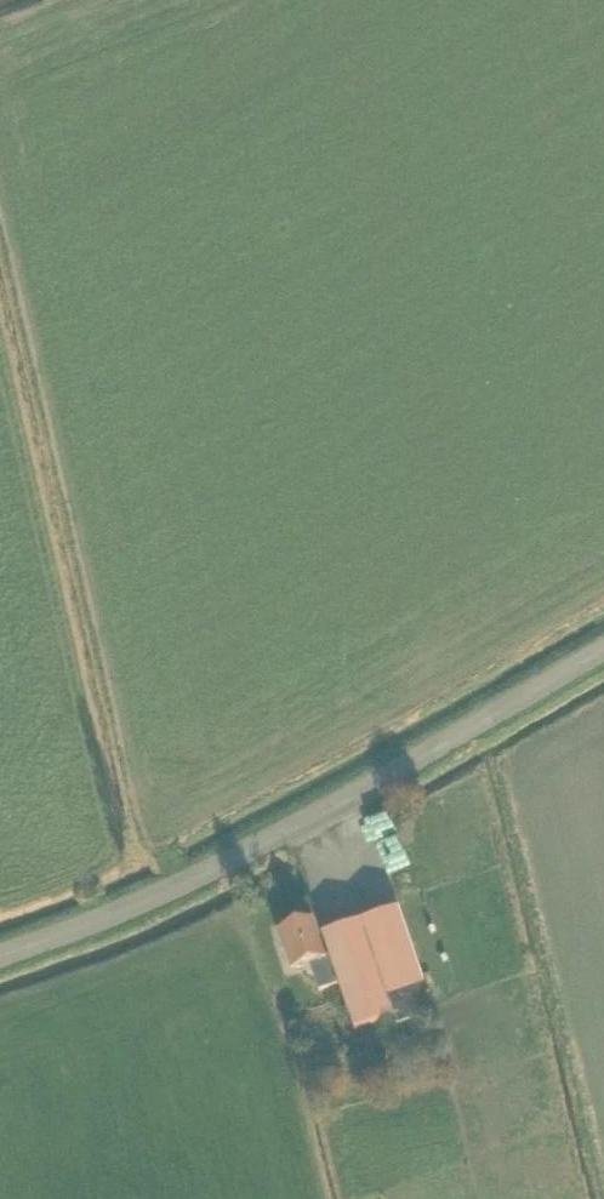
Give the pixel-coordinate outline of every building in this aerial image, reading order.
[(425,987),(398,911),(321,937),(328,958),(326,959),(312,920),(276,932),(290,973),(309,967),(318,994),(338,987),(353,1032),(393,1019),(396,1029),(434,1017),(424,988),(425,987)]
